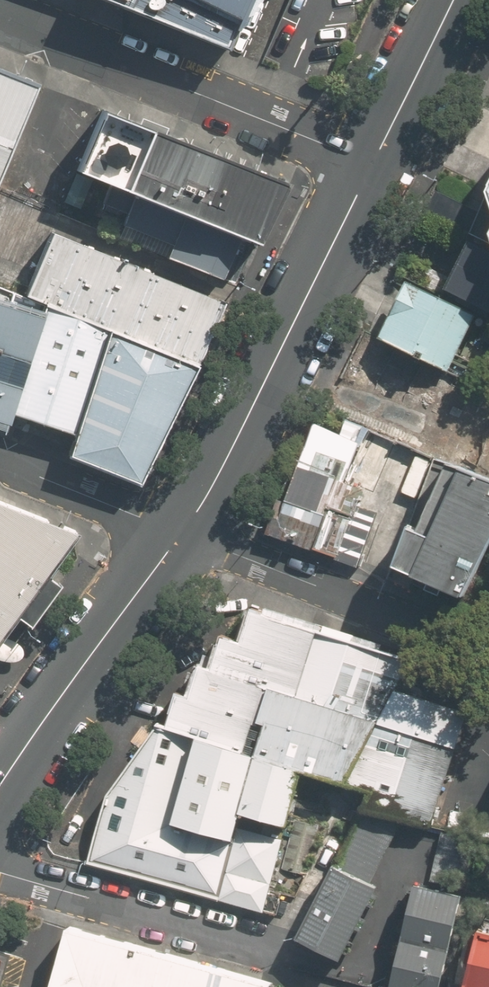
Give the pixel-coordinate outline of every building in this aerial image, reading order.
[(228,45),(248,0),(118,0),(228,45)] [(0,70),(0,185),(39,85),(0,70)] [(294,183),(106,106),(80,169),(266,245),(294,183)] [(145,204),(123,253),(219,294),(240,247),(145,204)] [(226,301),(52,228),(24,294),(46,303),(108,329),(198,367),(226,301)] [(474,314),(407,280),(378,335),(446,369),(474,314)] [(46,303),(42,319),(11,412),(74,433),(108,329),(46,303)] [(0,305),(0,424),(6,426),(11,412),(42,319),(0,305)] [(198,367),(108,329),(74,433),(69,452),(142,483),(198,367)] [(428,461),(372,437),(346,500),(402,523),(428,461)] [(468,604),(488,556),(488,480),(462,468),(433,456),(384,569),(468,604)] [(6,644),(2,642),(83,531),(0,497),(0,668),(6,644)] [(177,692),(166,724),(302,769),(371,790),(358,811),(428,829),(466,713),(391,689),(405,659),(249,609),(239,642),(219,636),(209,670),(197,666),(186,695),(177,692)] [(108,791),(91,862),(266,911),(302,769),(166,724),(158,721),(108,791)] [(378,882),(335,862),(298,937),(340,958),(378,882)] [(412,885),(388,984),(400,986),(441,986),(463,897),(412,885)] [(481,928),(467,986),(488,986),(488,930),(481,928)] [(271,983),(70,929),(54,986),(272,986),(271,983)]
